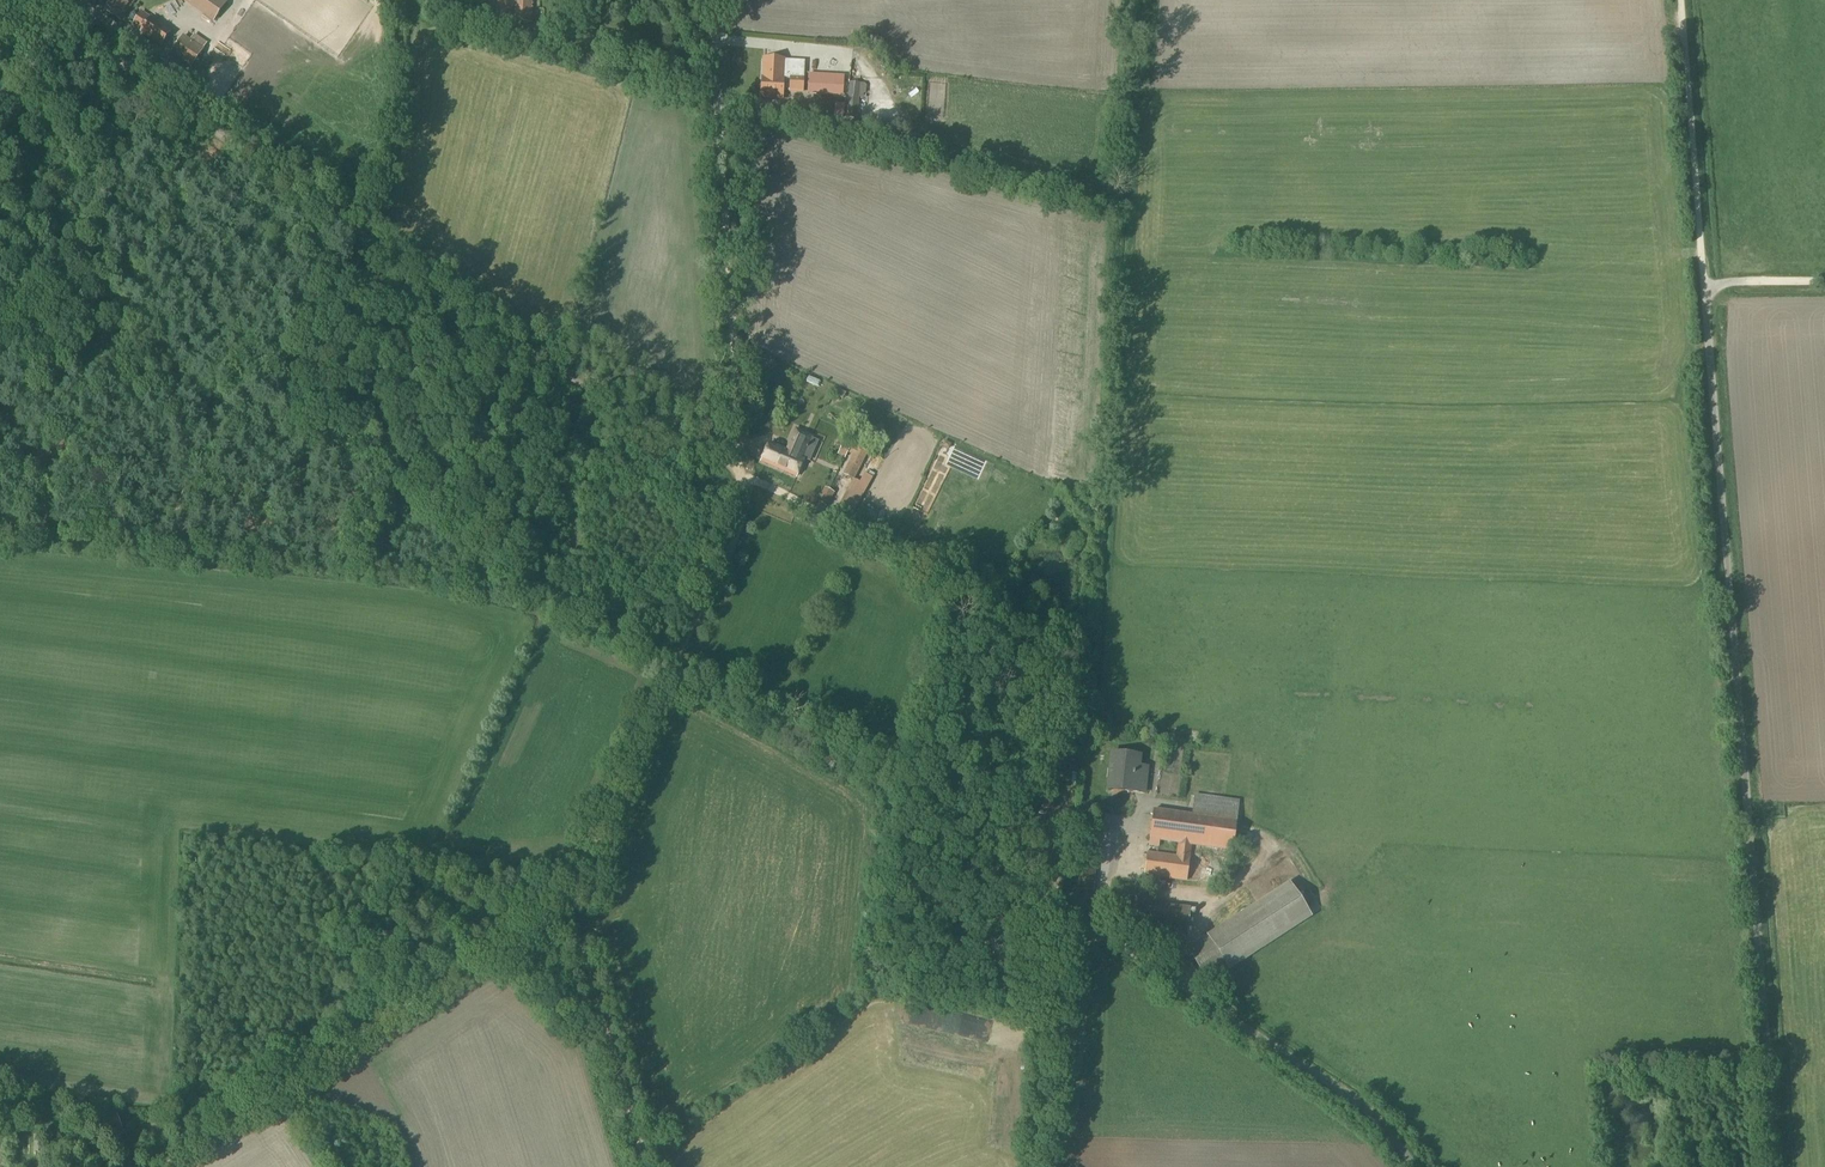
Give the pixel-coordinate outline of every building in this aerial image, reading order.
[(104,10),(120,21),(134,1),(132,0),(105,0),(109,3),(104,10)] [(213,20),(227,0),(184,0),(213,20)] [(533,1),(507,0),(497,0),(496,22),(532,23),(533,1)] [(160,48),(162,46),(172,31),(151,16),(139,33),(160,48)] [(191,68),(204,49),(183,35),(170,53),(191,68)] [(762,77),(761,98),(783,99),(783,91),(784,79),(783,79),(783,71),(784,61),(764,60),(763,77),(762,77)] [(784,79),(783,91),(789,92),(789,93),(803,94),(804,72),(783,71),(783,79),(784,79)] [(857,118),(859,98),(857,98),(858,86),(848,85),(846,118),(857,118)] [(808,116),(809,106),(781,105),(781,115),(808,116)] [(861,132),(861,133),(876,136),(879,123),(864,120),(862,130),(861,132)] [(919,145),(920,134),(906,132),(904,143),(919,145)] [(835,397),(843,400),(846,393),(839,390),(835,397)] [(809,441),(795,433),(787,446),(769,436),(759,454),(792,472),(809,441)] [(855,480),(868,454),(844,441),(837,455),(845,459),(847,454),(852,456),(842,475),(852,480),(834,514),(848,522),(867,487),(855,480)] [(827,508),(835,493),(824,488),(816,502),(827,508)] [(1113,754),(1109,790),(1110,790),(1111,786),(1134,789),(1134,793),(1144,794),(1147,772),(1141,771),(1142,767),(1139,767),(1140,756),(1113,754)] [(1055,796),(1057,775),(1044,774),(1042,795),(1055,796)] [(1234,851),(1240,804),(1194,797),(1193,816),(1154,810),(1145,874),(1188,882),(1194,846),(1234,851)] [(1290,885),(1189,950),(1205,975),(1306,910),(1290,885)] [(1188,933),(1191,909),(1147,904),(1146,907),(1124,904),(1123,918),(1145,920),(1144,929),(1188,933)]
